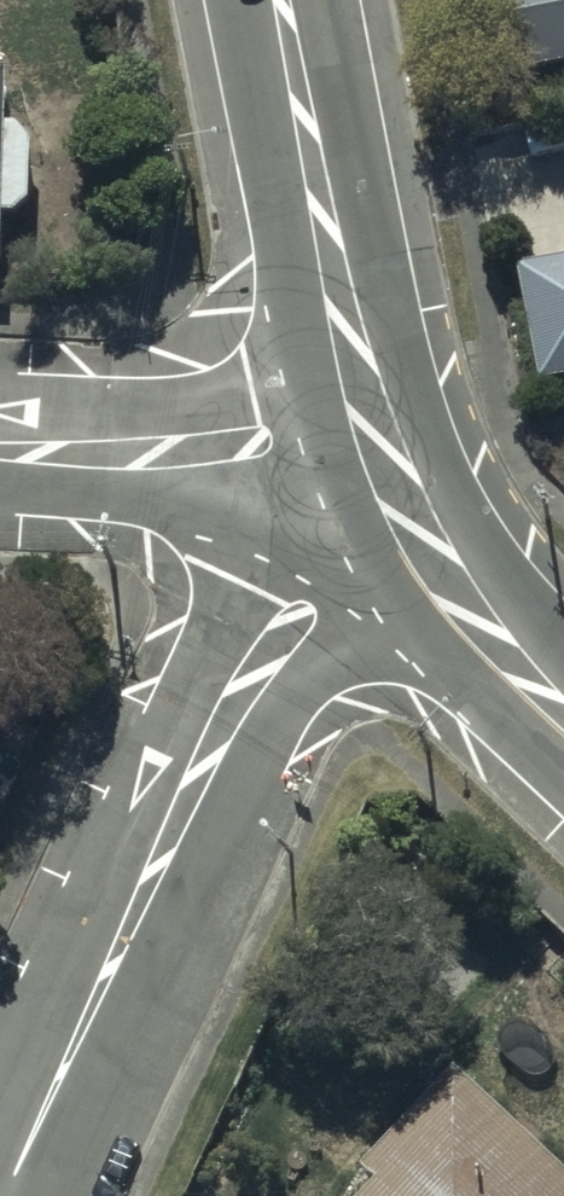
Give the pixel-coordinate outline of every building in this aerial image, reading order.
[(10,279),(10,226),(24,225),(39,211),(37,150),(23,137),(14,137),(15,83),(0,83),(0,279),(10,279)] [(523,283),(545,397),(563,393),(563,275),(523,283)] [(460,1076),(364,1181),(379,1195),(378,1195),(563,1195),(563,1170),(460,1076)]
